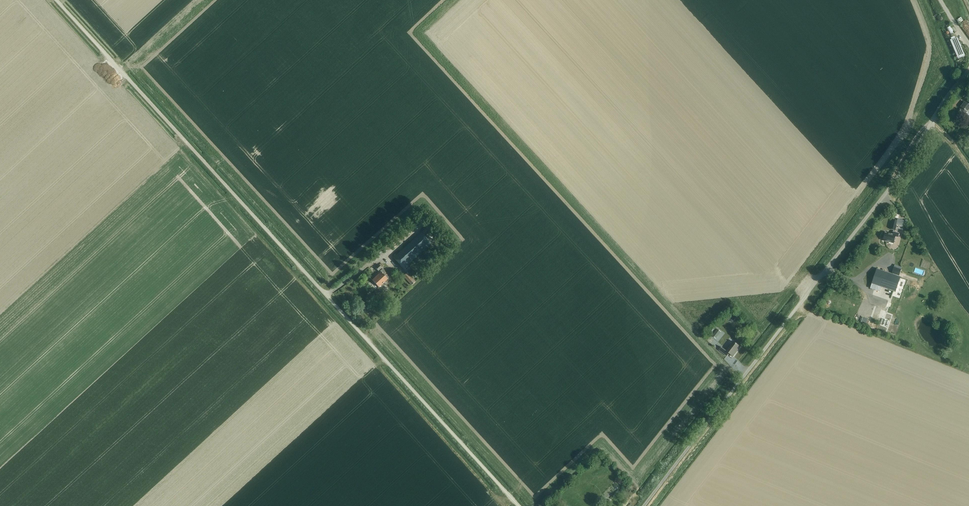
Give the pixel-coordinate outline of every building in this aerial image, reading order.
[(955,36),(951,38),(958,55),(963,53),(957,38),(955,38),(955,36)] [(958,114),(966,121),(968,117),(968,112),(968,111),(968,110),(968,105),(965,102),(961,107),(962,108),(958,114)] [(893,220),(891,230),(894,230),(896,224),(900,225),(901,221),(897,220),(896,221),(893,220)] [(884,237),(883,241),(894,243),(896,236),(898,236),(899,233),(894,232),(894,230),(892,235),(885,233),(884,237)] [(431,243),(422,233),(393,258),(403,269),(431,243)] [(379,288),(390,277),(383,269),(380,271),(381,272),(372,280),(379,288)] [(896,292),(901,278),(877,269),(872,284),(896,292)] [(412,285),(415,282),(413,280),(407,273),(404,276),(412,285)] [(733,356),(740,347),(734,342),(727,351),(721,347),(719,350),(727,356),(729,353),(733,356)]
